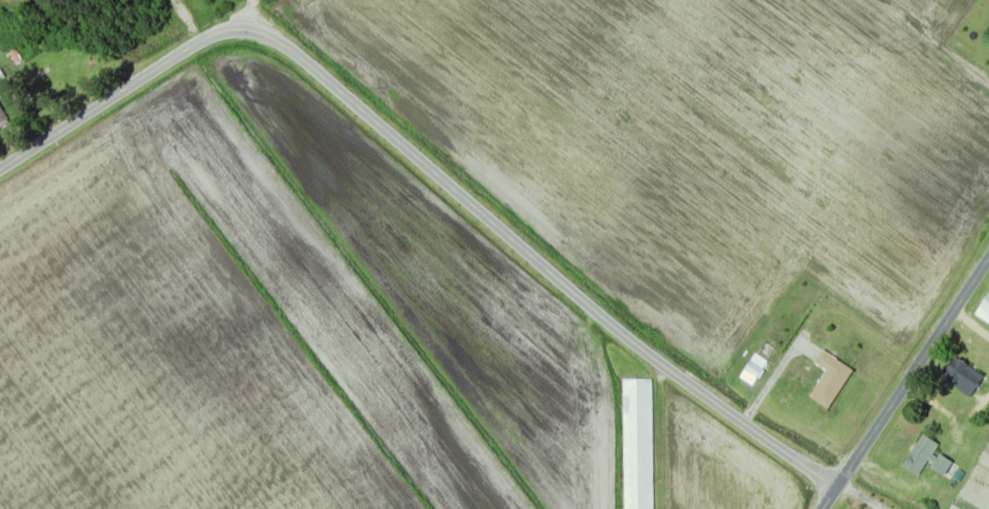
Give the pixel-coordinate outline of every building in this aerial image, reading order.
[(11,123),(0,104),(0,130),(11,123)] [(988,324),(988,294),(975,315),(988,324)] [(829,410),(853,370),(822,350),(814,364),(826,371),(809,397),(829,410)] [(984,379),(965,362),(948,381),(966,398),(984,379)] [(625,508),(653,508),(652,380),(624,380),(625,508)] [(903,467),(919,476),(926,464),(946,475),(953,463),(935,453),(940,444),(922,434),(903,467)]
